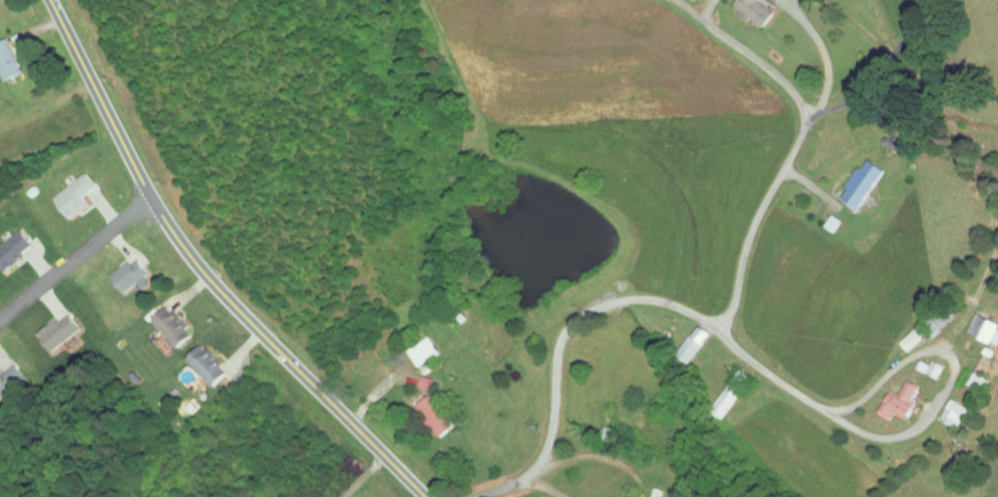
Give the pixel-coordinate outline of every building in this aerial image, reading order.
[(754,0),(725,0),(732,5),(731,7),(752,24),(764,8),(754,0)] [(12,68),(0,40),(0,73),(12,68)] [(851,204),(875,161),(859,153),(853,163),(848,161),(831,193),(851,204)] [(44,189),(60,212),(80,198),(74,188),(86,180),(77,167),(44,189)] [(830,214),(821,208),(814,220),(824,226),(830,214)] [(16,251),(12,245),(22,238),(13,224),(0,232),(0,261),(16,251)] [(139,266),(124,250),(102,271),(116,286),(139,266)] [(184,329),(160,299),(143,313),(167,343),(184,329)] [(944,314),(937,301),(914,314),(923,332),(933,327),(930,321),(944,314)] [(41,344),(72,325),(61,306),(30,325),(41,344)] [(997,320),(964,307),(957,326),(991,338),(997,320)] [(682,356),(700,326),(687,318),(669,349),(682,356)] [(428,347),(418,331),(398,344),(408,360),(428,347)] [(176,354),(204,380),(219,364),(191,338),(176,354)] [(906,362),(928,371),(933,359),(921,354),(920,357),(909,353),(906,362)] [(17,371),(6,358),(0,363),(0,385),(17,371)] [(740,369),(727,362),(702,406),(715,413),(740,369)] [(883,406),(899,414),(906,398),(901,396),(908,380),(896,374),(888,390),(878,386),(868,407),(880,413),(883,406)] [(430,431),(445,419),(418,389),(404,402),(430,431)] [(932,414),(956,423),(964,401),(940,392),(932,414)]
